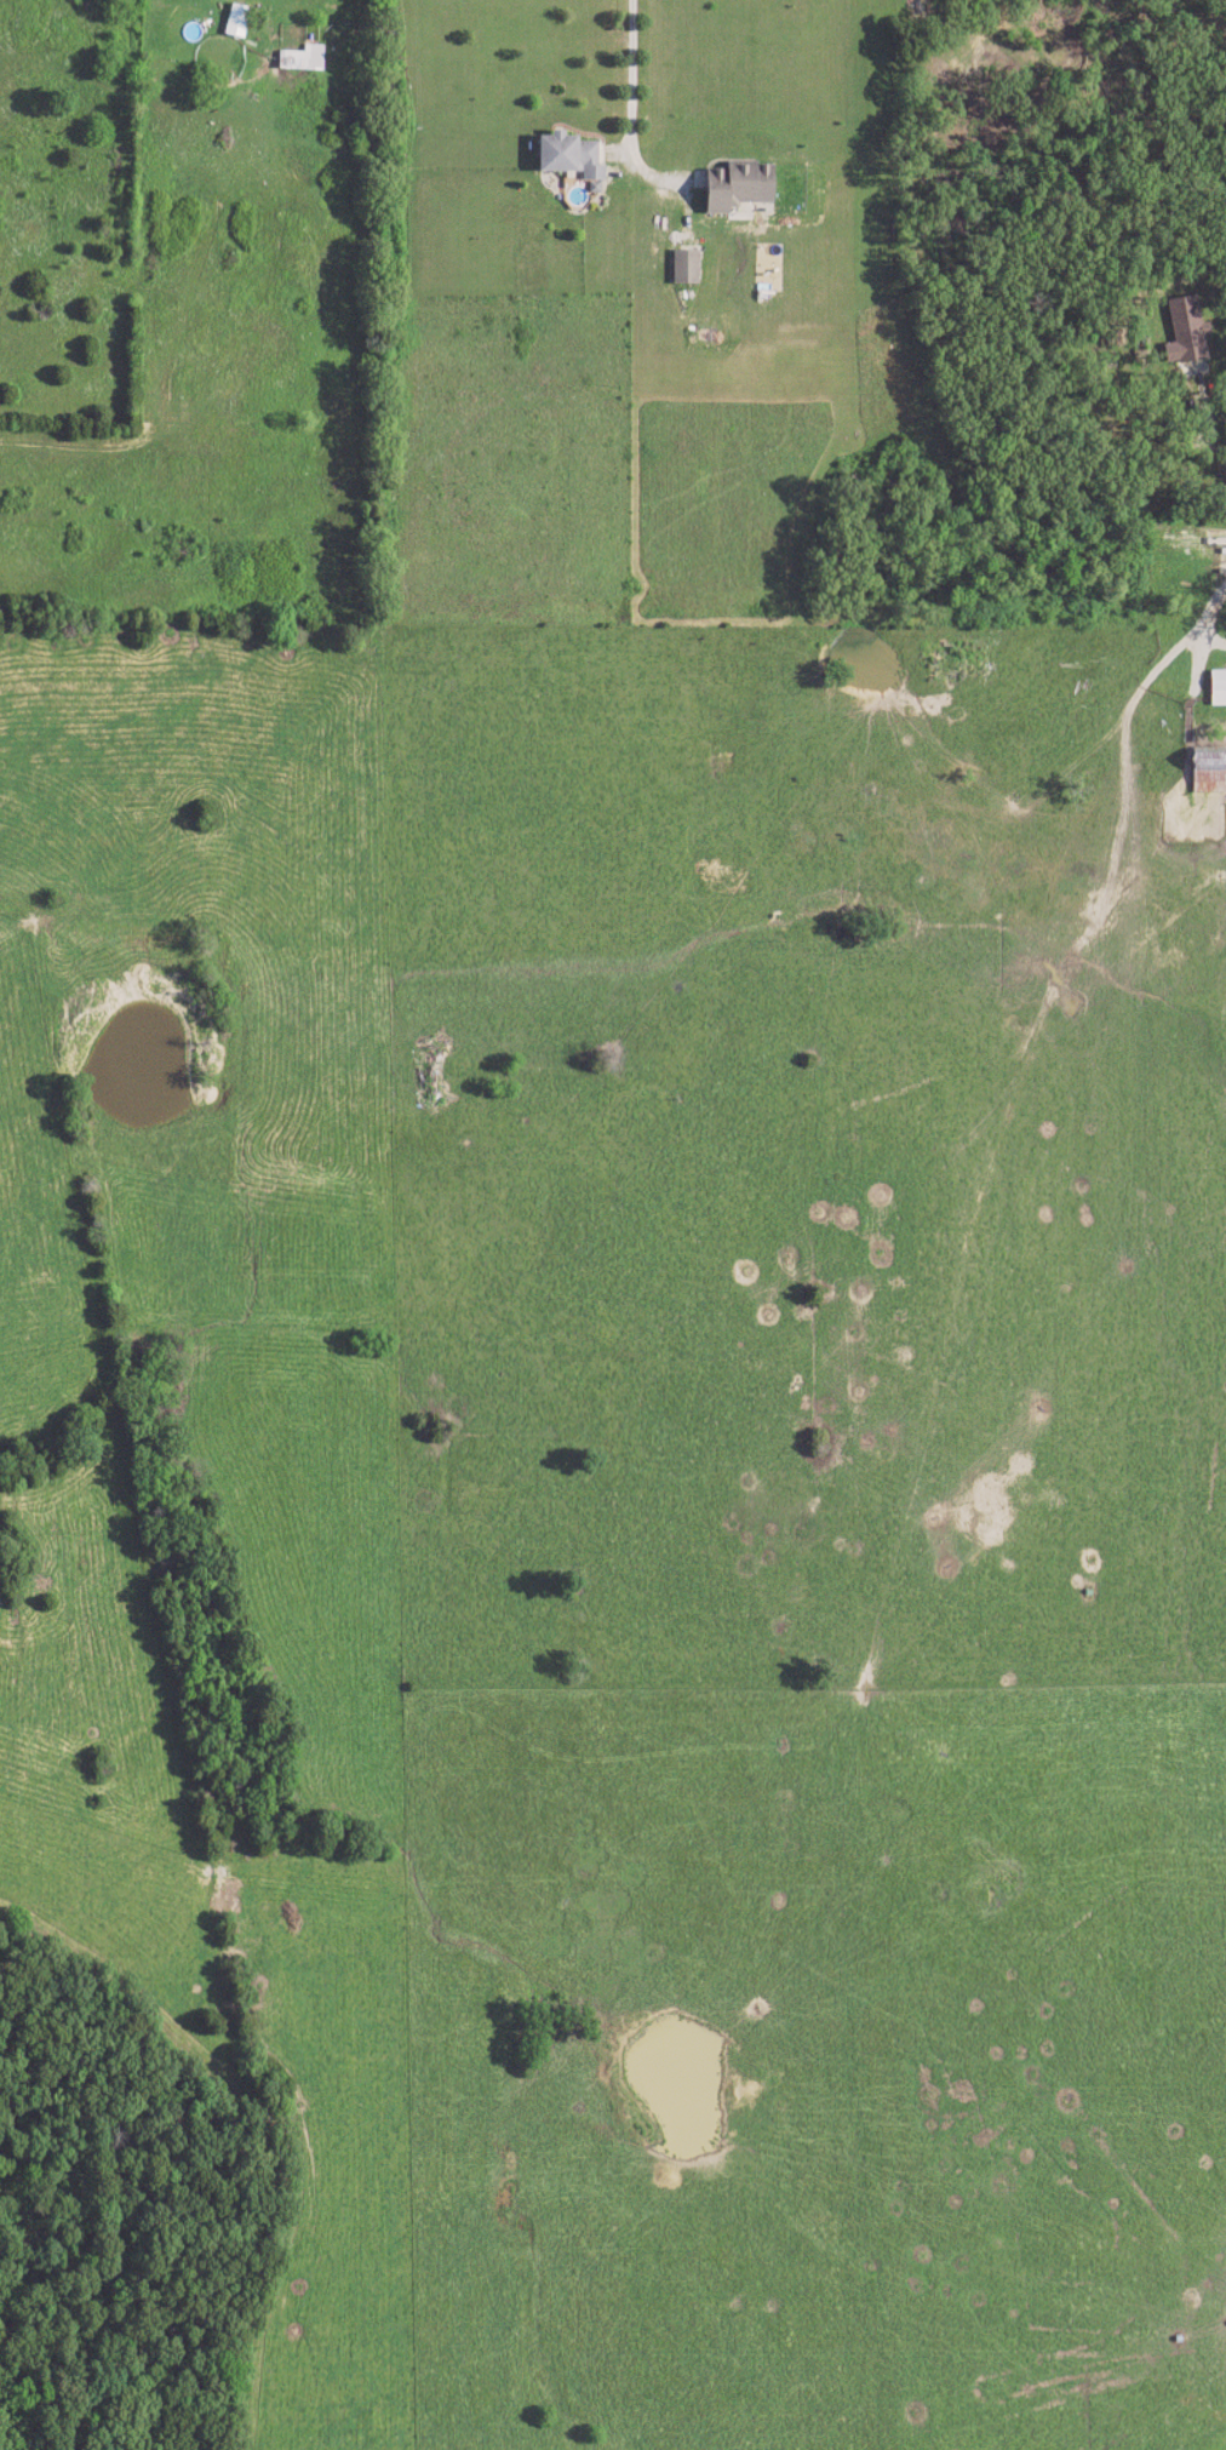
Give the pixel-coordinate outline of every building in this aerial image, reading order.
[(224,36),(242,39),(247,9),(229,5),(224,36)] [(303,52),(278,52),(278,70),(322,71),(323,46),(303,45),(303,52)] [(536,173),(582,173),(582,182),(589,182),(589,191),(598,191),(598,183),(604,183),(604,166),(597,166),(597,142),(575,142),(575,137),(562,137),(562,132),(549,132),(549,137),(536,137),(536,173)] [(705,170),(703,215),(728,215),(729,205),(772,206),(773,164),(726,163),(726,170),(705,170)] [(673,285),(699,285),(699,252),(673,251),(673,285)] [(1166,301),(1172,344),(1162,345),(1165,366),(1203,360),(1193,296),(1166,301)] [(1209,671),(1210,707),(1225,706),(1225,671),(1209,671)]
